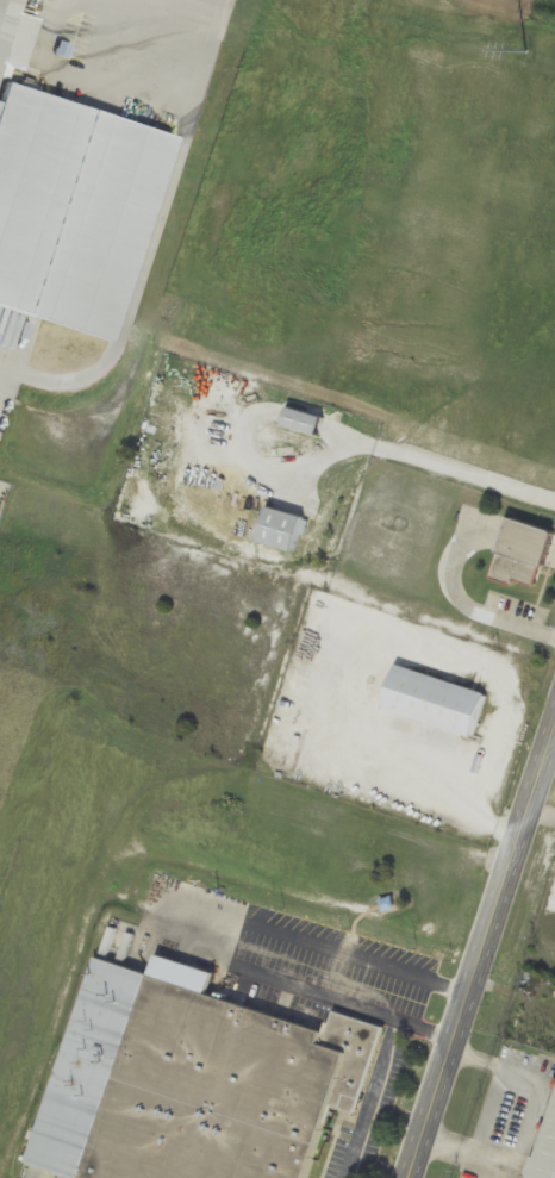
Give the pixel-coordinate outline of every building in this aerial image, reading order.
[(2,87),(8,68),(18,71),(33,18),(17,13),(20,0),(0,0),(0,311),(110,341),(167,132),(2,87)] [(323,418),(289,407),(284,425),(317,435),(323,418)] [(259,542),(294,552),(304,517),(270,507),(259,542)] [(554,533),(509,518),(491,576),(536,591),(554,533)] [(382,710),(473,737),(486,692),(395,665),(382,710)] [(84,1177),(307,1177),(326,1105),(360,1114),(382,1026),(330,1011),(326,1026),(86,961),(32,1165),(84,1177)] [(528,1177),(554,1177),(554,1081),(528,1177)]
